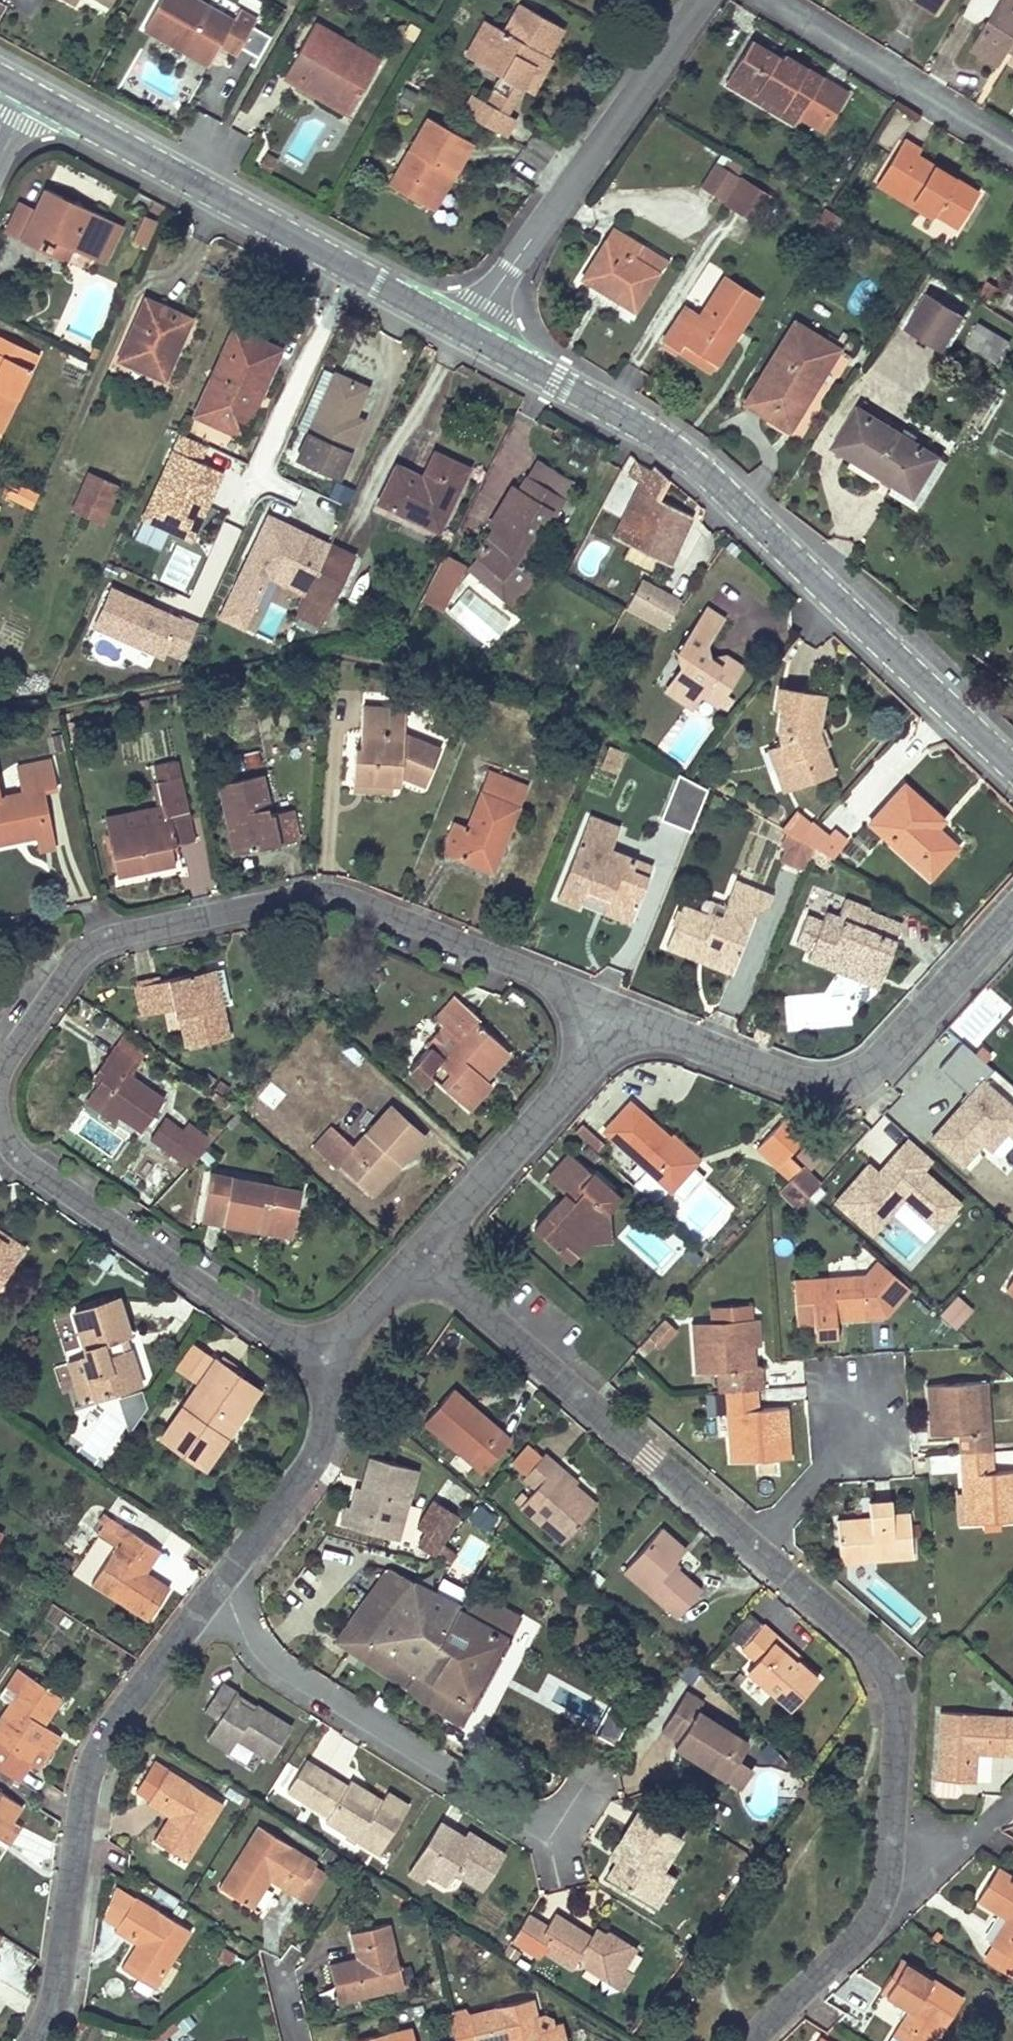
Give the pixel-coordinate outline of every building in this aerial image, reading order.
[(196,0),(160,0),(144,28),(209,67),(225,40),(241,49),(257,22),(239,11),(233,22),(196,0)] [(913,0),(934,14),(942,0),(913,0)] [(975,49),(999,65),(1011,48),(1012,49),(1012,0),(1006,0),(975,49)] [(494,27),(475,62),(500,76),(492,90),(511,103),(532,66),(539,70),(562,29),(521,5),(504,33),(494,27)] [(381,62),(316,23),(285,77),(297,85),(297,87),(337,109),(343,99),(355,105),(381,62)] [(780,61),(751,42),(729,77),(763,99),(759,104),(793,125),(807,104),(832,120),(847,96),(783,56),(780,61)] [(473,96),(463,113),(504,135),(514,120),(473,96)] [(355,105),(343,99),(337,109),(349,116),(355,105)] [(472,142),(428,117),(389,186),(424,206),(445,170),(453,175),(472,142)] [(920,153),(902,142),(880,178),(896,188),(894,190),(933,215),(956,228),(978,194),(918,157),(920,153)] [(276,161),(265,154),(258,167),(267,173),(276,161)] [(738,179),(711,164),(697,188),(722,203),(738,179)] [(453,175),(445,170),(424,206),(432,211),(453,175)] [(896,188),(880,178),(875,185),(930,219),(933,215),(894,190),(896,188)] [(770,199),(738,179),(722,203),(721,204),(754,225),(770,199)] [(106,220),(48,191),(36,213),(21,243),(37,251),(44,237),(57,245),(72,252),(88,260),(106,220)] [(19,205),(5,235),(21,243),(36,213),(19,205)] [(134,233),(148,239),(160,213),(146,207),(134,233)] [(633,241),(614,227),(581,278),(633,311),(656,274),(626,254),(633,241)] [(664,263),(633,241),(626,254),(656,274),(664,263)] [(72,252),(57,245),(51,257),(66,265),(72,252)] [(757,299),(723,277),(698,317),(683,307),(661,341),(676,352),(682,344),(715,364),(757,299)] [(961,316),(927,294),(908,328),(942,349),(961,316)] [(143,300),(117,359),(162,379),(186,323),(161,313),(163,308),(143,300)] [(838,350),(794,322),(744,403),(787,431),(838,350)] [(1007,345),(977,326),(967,343),(997,361),(1007,345)] [(278,350),(231,328),(193,415),(233,433),(250,394),(256,396),(278,350)] [(3,435),(41,356),(0,336),(0,434),(3,435)] [(715,364),(682,344),(676,352),(709,373),(715,364)] [(352,417),(365,389),(320,368),(293,428),(307,434),(297,457),(336,476),(360,421),(352,417)] [(250,394),(233,433),(239,435),(256,396),(250,394)] [(937,458),(858,408),(834,447),(894,485),(913,497),(937,458)] [(178,434),(140,518),(189,540),(219,472),(196,461),(203,445),(178,434)] [(422,478),(395,466),(379,501),(437,530),(465,470),(433,454),(422,478)] [(947,464),(937,458),(913,497),(894,485),(890,494),(916,510),(947,464)] [(637,489),(613,536),(635,547),(666,563),(668,564),(692,516),(658,499),(669,478),(655,465),(651,470),(635,463),(630,472),(644,480),(639,490),(637,489)] [(87,474),(72,510),(100,521),(115,486),(87,474)] [(509,488),(491,518),(502,525),(499,530),(492,526),(491,529),(483,542),(473,553),(476,556),(465,567),(488,586),(491,582),(503,591),(499,596),(508,604),(530,577),(517,566),(511,562),(526,537),(532,541),(548,513),(552,515),(561,499),(524,476),(515,491),(509,488)] [(0,489),(0,495),(31,508),(38,490),(5,477),(0,489)] [(334,481),(329,497),(348,502),(353,486),(334,481)] [(305,533),(266,516),(219,618),(242,629),(267,577),(304,595),(327,544),(305,533)] [(502,525),(491,518),(487,526),(491,529),(492,526),(499,530),(502,525)] [(517,566),(532,541),(526,537),(511,562),(517,566)] [(327,544),(304,595),(294,612),(317,624),(350,556),(327,544)] [(666,563),(635,547),(628,560),(659,576),(666,563)] [(420,599),(442,609),(466,563),(444,552),(420,599)] [(638,578),(623,606),(664,629),(682,602),(638,578)] [(491,582),(488,586),(499,596),(503,591),(491,582)] [(109,589),(92,627),(160,657),(163,651),(182,659),(197,626),(178,617),(177,619),(109,589)] [(472,591),(452,616),(488,645),(508,620),(472,591)] [(699,696),(714,708),(741,669),(723,656),(716,667),(708,659),(705,643),(723,620),(704,606),(674,649),(677,667),(686,672),(669,696),(688,710),(699,696)] [(708,659),(716,667),(723,656),(708,659)] [(677,667),(661,691),(669,696),(686,672),(677,667)] [(816,733),(824,698),(812,695),(778,690),(775,710),(782,711),(780,730),(783,743),(776,745),(786,781),(808,776),(807,772),(826,767),(821,751),(816,733)] [(402,736),(404,709),(362,706),(359,746),(354,746),(353,779),(391,781),(400,782),(400,776),(425,785),(439,751),(402,736)] [(829,749),(824,731),(816,733),(821,751),(829,749)] [(786,781),(776,745),(767,747),(779,791),(828,777),(826,767),(807,772),(808,776),(786,781)] [(121,815),(102,819),(114,875),(171,863),(168,845),(174,844),(169,821),(185,818),(173,758),(156,762),(159,776),(154,777),(160,806),(163,821),(125,830),(121,815)] [(33,835),(36,849),(52,846),(41,790),(53,787),(48,761),(13,767),(18,792),(0,796),(0,841),(33,835)] [(454,821),(442,849),(490,870),(523,786),(488,771),(466,825),(454,821)] [(690,829),(708,786),(677,773),(660,817),(690,829)] [(267,812),(258,774),(217,784),(232,853),(296,839),(290,807),(267,812)] [(391,781),(353,779),(352,789),(391,792),(391,781)] [(942,821),(902,784),(869,822),(927,875),(954,847),(936,830),(942,821)] [(163,821),(160,806),(121,815),(125,830),(163,821)] [(809,824),(795,811),(782,826),(784,827),(798,835),(809,824)] [(618,829),(588,817),(556,895),(577,904),(583,890),(606,900),(602,907),(629,918),(646,875),(631,868),(635,859),(610,848),(618,829)] [(809,824),(798,835),(809,844),(822,830),(811,821),(809,824)] [(799,865),(803,856),(807,858),(811,846),(809,844),(798,835),(784,827),(780,837),(788,840),(781,858),(799,865)] [(830,857),(811,846),(807,858),(824,867),(830,857)] [(650,865),(635,859),(631,868),(646,875),(650,865)] [(703,914),(681,907),(665,945),(701,960),(705,949),(733,960),(750,915),(766,907),(770,897),(733,882),(724,905),(717,919),(703,914)] [(724,905),(710,900),(703,914),(717,919),(724,905)] [(860,926),(825,912),(819,925),(804,919),(794,945),(809,951),(807,957),(842,971),(845,961),(879,975),(900,923),(866,910),(860,926)] [(705,949),(701,960),(729,971),(733,960),(705,949)] [(879,975),(845,961),(842,971),(876,984),(879,975)] [(220,968),(205,971),(211,1001),(218,1000),(226,999),(220,968)] [(205,971),(134,984),(139,1014),(169,1008),(170,1013),(178,1012),(185,1046),(226,1038),(218,1000),(211,1001),(205,971)] [(465,1007),(455,998),(435,1020),(446,1029),(465,1007)] [(431,1076),(466,1108),(488,1084),(482,1078),(477,1074),(501,1047),(473,1021),(477,1017),(465,1007),(446,1029),(457,1040),(440,1059),(427,1048),(409,1068),(425,1083),(431,1076)] [(771,1033),(755,1027),(750,1039),(765,1044),(771,1033)] [(125,1030),(114,1046),(137,1063),(149,1047),(125,1030)] [(929,1137),(958,1164),(979,1142),(986,1150),(1003,1130),(1012,1139),(1012,1108),(982,1079),(992,1070),(960,1041),(937,1067),(965,1096),(929,1137)] [(116,1116),(139,1132),(163,1096),(131,1073),(138,1063),(137,1063),(114,1046),(112,1046),(103,1059),(109,1063),(96,1082),(87,1096),(116,1116)] [(501,1047),(477,1074),(482,1078),(506,1051),(501,1047)] [(109,1063),(103,1059),(91,1077),(96,1082),(109,1063)] [(116,1116),(87,1096),(82,1103),(111,1123),(116,1116)] [(693,1162),(628,1104),(603,1131),(668,1190),(693,1162)] [(393,1168),(422,1136),(390,1108),(355,1147),(332,1127),(314,1148),(335,1169),(339,1165),(363,1188),(386,1163),(393,1168)] [(802,1137),(782,1117),(764,1135),(786,1154),(802,1137)] [(182,1132),(164,1118),(149,1140),(186,1169),(204,1149),(182,1132)] [(210,1143),(186,1126),(182,1132),(204,1149),(210,1143)] [(786,1154),(764,1135),(754,1145),(787,1176),(797,1165),(786,1154)] [(809,1139),(794,1154),(808,1167),(822,1152),(809,1139)] [(869,1168),(842,1201),(878,1230),(903,1198),(939,1227),(960,1201),(922,1171),(932,1159),(907,1139),(878,1175),(869,1168)] [(618,1199),(565,1152),(543,1176),(564,1195),(532,1228),(557,1250),(555,1253),(569,1265),(580,1253),(593,1243),(609,1242),(608,1222),(607,1211),(618,1199)] [(386,1163),(363,1188),(369,1194),(393,1168),(386,1163)] [(817,1182),(799,1167),(797,1169),(786,1180),(778,1189),(797,1205),(805,1196),(817,1182)] [(300,1191),(209,1172),(199,1218),(256,1229),(258,1220),(293,1228),(300,1191)] [(608,1222),(623,1205),(618,1199),(607,1211),(608,1222)] [(293,1228),(258,1220),(256,1229),(291,1237),(293,1228)] [(609,1242),(593,1243),(620,1252),(608,1222),(609,1242)] [(25,1246),(0,1228),(0,1282),(25,1246)] [(834,1321),(868,1318),(882,1317),(908,1287),(877,1259),(864,1274),(792,1278),(795,1324),(811,1323),(812,1338),(835,1336),(834,1321)] [(1003,1286),(1012,1292),(1012,1270),(1003,1286)] [(955,1328),(973,1308),(957,1293),(938,1313),(955,1328)] [(129,1350),(114,1301),(74,1313),(86,1357),(82,1358),(93,1398),(132,1385),(122,1351),(129,1350)] [(757,1344),(756,1318),(692,1322),(695,1373),(717,1372),(718,1391),(725,1391),(754,1389),(761,1389),(760,1366),(752,1366),(752,1350),(754,1350),(753,1345),(757,1344)] [(659,1335),(653,1330),(639,1346),(644,1351),(659,1335)] [(235,1372),(215,1358),(214,1360),(190,1343),(173,1368),(196,1384),(157,1438),(193,1464),(216,1432),(223,1438),(247,1403),(224,1387),(235,1372)] [(122,1351),(132,1385),(139,1383),(129,1350),(122,1351)] [(93,1398),(82,1358),(68,1361),(80,1401),(93,1398)] [(423,1374),(413,1367),(405,1379),(415,1386),(423,1374)] [(258,1388),(235,1372),(224,1387),(247,1403),(258,1388)] [(955,1432),(959,1452),(991,1448),(984,1380),(924,1384),(927,1417),(930,1417),(929,1433),(955,1432)] [(447,1385),(418,1418),(475,1470),(504,1436),(474,1410),(471,1413),(464,1408),(468,1404),(447,1385)] [(756,1408),(754,1389),(725,1391),(730,1461),(789,1456),(788,1426),(785,1425),(784,1407),(756,1408)] [(474,1410),(468,1404),(464,1408),(471,1413),(474,1410)] [(216,1432),(193,1464),(201,1470),(223,1438),(216,1432)] [(521,1439),(505,1458),(519,1470),(536,1452),(521,1439)] [(530,1483),(516,1501),(558,1539),(585,1506),(574,1496),(579,1490),(569,1481),(549,1463),(552,1459),(539,1448),(536,1452),(519,1470),(518,1472),(530,1483)] [(991,1448),(959,1452),(962,1491),(959,1491),(961,1522),(1012,1519),(1012,1469),(992,1470),(991,1448)] [(403,1501),(412,1470),(368,1457),(359,1488),(354,1486),(347,1506),(342,1504),(337,1521),(386,1536),(397,1500),(403,1501)] [(572,1477),(552,1459),(549,1463),(569,1481),(572,1477)] [(590,1500),(579,1490),(574,1496),(585,1506),(590,1500)] [(431,1553),(455,1514),(430,1498),(413,1525),(423,1532),(416,1543),(431,1553)] [(868,1522),(836,1525),(839,1561),(910,1556),(907,1515),(890,1517),(889,1498),(866,1500),(868,1522)] [(397,1500),(386,1536),(392,1537),(403,1501),(397,1500)] [(478,1502),(467,1518),(488,1532),(500,1516),(478,1502)] [(115,1546),(91,1582),(144,1615),(155,1598),(159,1601),(169,1585),(143,1569),(156,1549),(109,1518),(98,1534),(115,1546)] [(84,1519),(70,1538),(80,1545),(93,1526),(84,1519)] [(619,1566),(671,1613),(694,1587),(667,1562),(680,1546),(655,1524),(619,1566)] [(460,1607),(384,1566),(332,1641),(404,1688),(416,1670),(438,1686),(456,1655),(446,1649),(449,1644),(438,1637),(457,1610),(458,1610),(460,1607)] [(416,1670),(404,1688),(461,1725),(470,1709),(467,1707),(506,1635),(509,1636),(520,1618),(476,1592),(463,1614),(458,1610),(457,1610),(438,1637),(449,1644),(446,1649),(456,1655),(438,1686),(416,1670)] [(155,1598),(144,1615),(147,1617),(159,1601),(155,1598)] [(743,1666),(787,1704),(814,1673),(793,1655),(790,1657),(768,1639),(774,1632),(760,1620),(737,1645),(751,1657),(743,1666)] [(796,1651),(774,1632),(768,1639),(790,1657),(793,1655),(796,1651)] [(24,1676),(14,1669),(1,1688),(12,1695),(24,1676)] [(17,1781),(29,1762),(27,1760),(36,1748),(45,1754),(58,1735),(40,1722),(56,1698),(24,1676),(12,1695),(0,1714),(0,1769),(17,1781)] [(236,1737),(270,1757),(292,1724),(257,1701),(253,1708),(237,1697),(233,1686),(221,1678),(204,1706),(216,1715),(205,1733),(228,1748),(236,1737)] [(237,1697),(253,1708),(257,1701),(233,1686),(237,1697)] [(672,1744),(722,1775),(733,1756),(745,1739),(697,1708),(702,1700),(684,1689),(659,1727),(676,1738),(672,1744)] [(933,1769),(932,1793),(935,1795),(952,1796),(955,1790),(956,1779),(971,1780),(973,1750),(1001,1752),(1012,1753),(1012,1718),(1003,1717),(977,1715),(977,1713),(937,1710),(933,1769)] [(750,1767),(733,1756),(722,1775),(738,1785),(750,1767)] [(335,1782),(305,1763),(287,1791),(318,1810),(335,1782)] [(201,1792),(166,1770),(147,1800),(171,1815),(155,1841),(170,1852),(173,1847),(187,1855),(220,1801),(203,1789),(201,1792)] [(335,1782),(318,1810),(329,1816),(347,1788),(335,1782)] [(244,1791),(231,1783),(225,1791),(239,1799),(244,1791)] [(326,1822),(379,1854),(409,1807),(387,1794),(381,1802),(375,1798),(371,1805),(358,1798),(362,1791),(350,1783),(347,1788),(329,1816),(326,1822)] [(375,1798),(362,1791),(358,1798),(371,1805),(375,1798)] [(6,1844),(19,1825),(10,1819),(19,1805),(0,1793),(0,1839),(6,1844)] [(617,1861),(608,1876),(655,1906),(666,1887),(655,1880),(663,1868),(683,1836),(640,1810),(619,1843),(625,1847),(617,1861)] [(456,1873),(485,1890),(506,1856),(475,1836),(471,1841),(461,1836),(441,1823),(415,1865),(430,1874),(449,1886),(456,1873)] [(268,1875),(294,1892),(312,1865),(274,1841),(276,1838),(259,1827),(223,1882),(238,1890),(232,1896),(248,1907),(268,1875)] [(475,1836),(465,1830),(461,1836),(471,1841),(475,1836)] [(625,1847),(619,1843),(611,1857),(617,1861),(625,1847)] [(187,1855),(173,1847),(170,1852),(183,1860),(187,1855)] [(430,1874),(415,1865),(410,1873),(425,1882),(430,1874)] [(999,1869),(995,1867),(987,1881),(991,1883),(999,1869)] [(673,1875),(663,1868),(655,1880),(666,1887),(673,1875)] [(990,1942),(1012,1957),(1012,1878),(999,1869),(991,1883),(987,1881),(976,1898),(1006,1917),(990,1942)] [(238,1890),(223,1882),(220,1888),(232,1896),(238,1890)] [(118,1891),(102,1916),(117,1925),(132,1900),(118,1891)] [(162,1919),(132,1900),(117,1925),(115,1927),(139,1942),(124,1968),(140,1978),(133,1987),(146,1994),(154,1982),(188,1928),(165,1915),(162,1919)] [(546,1924),(529,1913),(512,1940),(538,1957),(542,1950),(570,1968),(578,1955),(581,1957),(584,1966),(605,1979),(615,1963),(623,1968),(635,1949),(607,1930),(605,1932),(599,1940),(590,1933),(555,1911),(546,1924)] [(396,1962),(386,1922),(352,1931),(357,1957),(329,1964),(333,1982),(339,1981),(343,1997),(404,1984),(398,1961),(396,1962)] [(605,1932),(596,1926),(590,1933),(599,1940),(605,1932)] [(990,1942),(982,1955),(1010,1973),(1012,1968),(1012,1957),(990,1942)] [(902,1962),(897,1959),(889,1973),(893,1976),(902,1962)] [(893,2035),(902,2040),(929,2040),(945,2017),(948,2018),(961,1998),(902,1962),(893,1976),(889,1973),(878,1988),(910,2008),(893,2035)] [(615,1963),(605,1979),(619,1988),(629,1972),(623,1968),(615,1963)] [(343,1997),(339,1981),(333,1982),(337,1999),(343,1997)] [(531,1998),(468,2011),(475,2040),(565,2040),(559,2016),(551,2018),(549,2010),(542,2006),(533,2008),(531,1998)] [(411,2024),(349,2039),(349,2040),(415,2040),(411,2024)]
